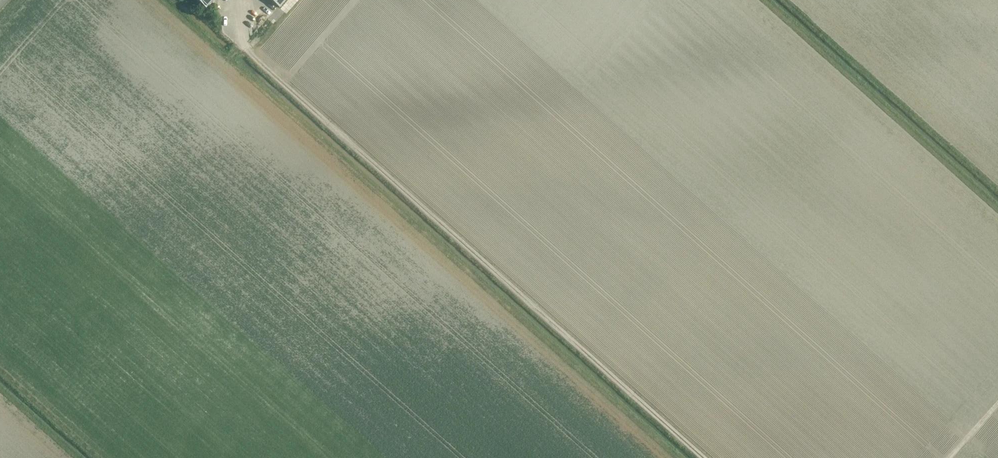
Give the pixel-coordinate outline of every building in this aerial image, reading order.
[(206,10),(215,0),(195,0),(206,10)]
